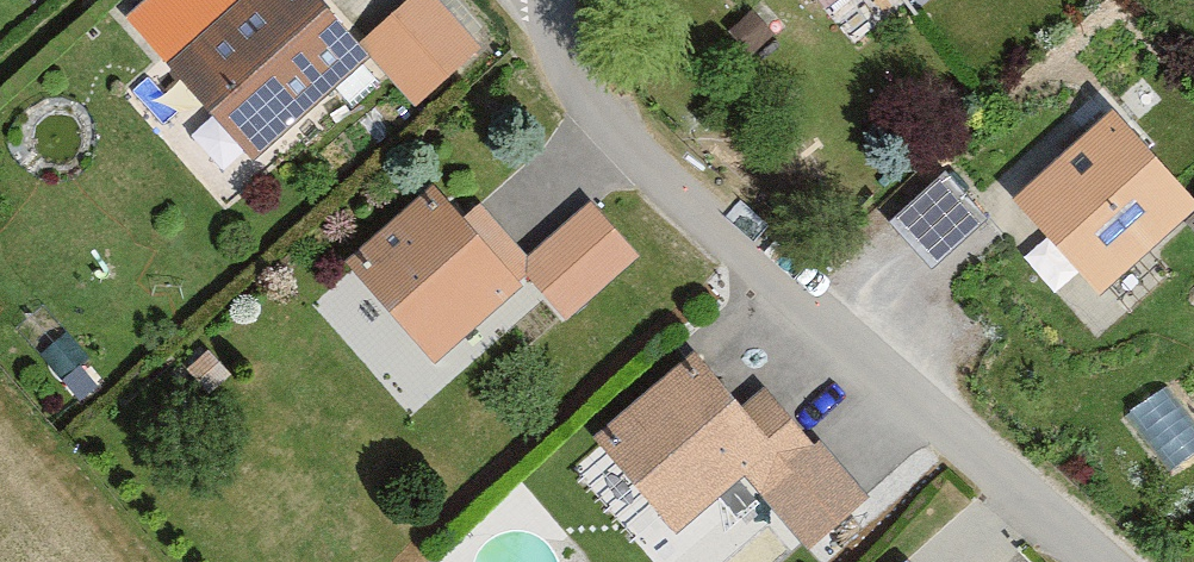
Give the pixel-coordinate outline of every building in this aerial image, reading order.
[(255,147),(352,60),(298,0),(151,0),(135,14),(255,147)] [(485,36),(453,0),(393,0),(358,31),(417,97),(485,36)] [(803,24),(837,0),(786,0),(803,24)] [(1101,296),(1193,206),(1193,176),(1116,96),(1008,201),(1101,296)] [(935,243),(974,206),(940,170),(901,206),(935,243)] [(348,282),(421,361),(514,277),(441,198),(348,282)] [(608,254),(571,212),(512,264),(549,305),(608,254)] [(689,351),(585,440),(658,524),(731,461),(800,541),(851,498),(762,395),(742,412),(689,351)]
